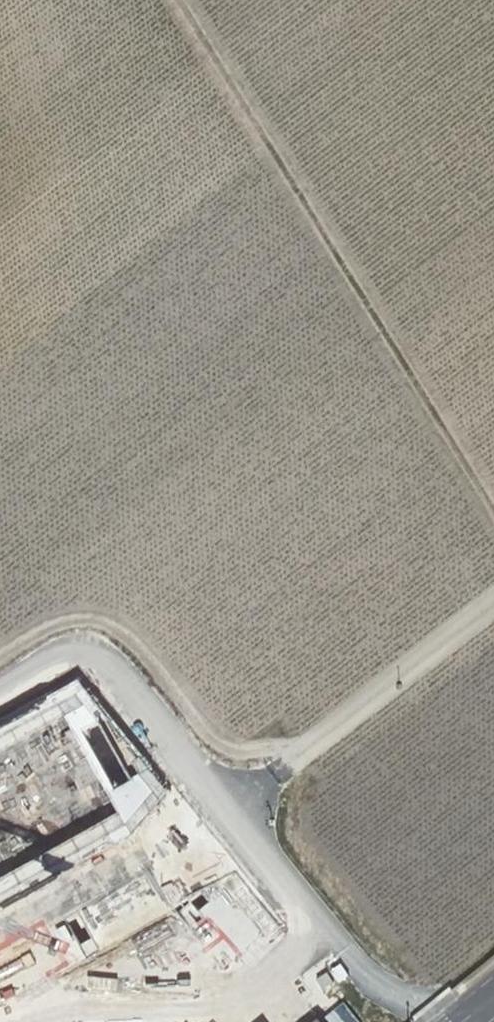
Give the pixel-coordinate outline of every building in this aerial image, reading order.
[(334,1021),(220,869),(182,898),(223,954),(200,971),(234,1015),(245,1006),(257,1021),(332,1021),(334,1021)]
